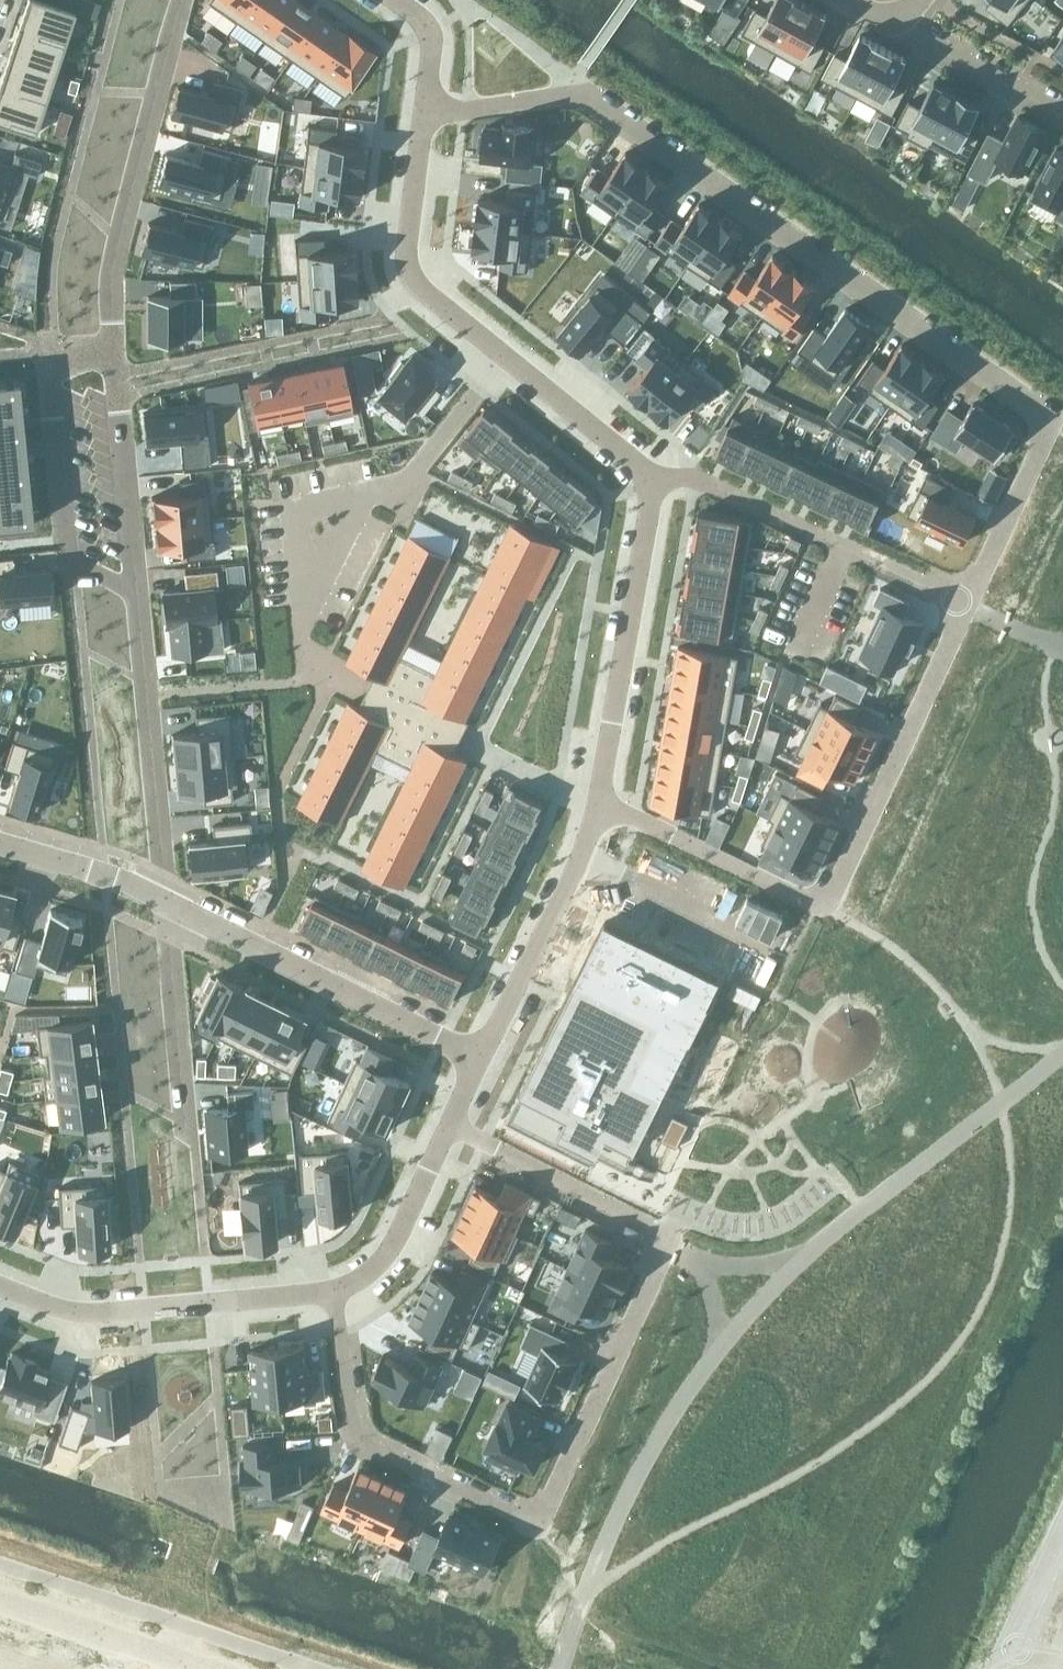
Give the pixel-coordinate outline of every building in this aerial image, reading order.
[(65,42),(75,12),(39,0),(27,0),(18,28),(65,43),(65,42)] [(208,2),(237,22),(252,0),(210,0),(208,2)] [(237,22),(263,40),(291,0),(252,0),(237,22)] [(263,40),(290,59),(320,16),(297,0),(291,0),(263,40)] [(738,17),(749,0),(707,0),(738,17)] [(804,3),(799,0),(776,0),(767,16),(755,9),(742,34),(777,53),(804,3)] [(986,7),(1008,25),(1028,0),(992,0),(986,7)] [(804,3),(777,53),(811,72),(825,47),(813,41),(827,15),(804,3)] [(320,16),(290,59),(316,77),(346,34),(320,16)] [(733,32),(718,21),(711,34),(725,43),(733,32)] [(55,73),(54,74),(59,76),(70,43),(65,42),(65,43),(18,28),(8,58),(55,73)] [(209,31),(202,42),(216,52),(224,41),(209,31)] [(346,34),(316,77),(345,97),(375,54),(346,34)] [(857,97),(884,46),(861,34),(847,60),(836,54),(822,79),(857,97)] [(1055,50),(1062,54),(1062,36),(1055,50)] [(884,46),(857,97),(893,116),(906,90),(894,84),(907,59),(884,46)] [(243,55),(235,66),(242,71),(250,60),(243,55)] [(45,103),(54,74),(55,73),(8,58),(0,82),(0,89),(45,103)] [(250,60),(242,71),(250,76),(257,65),(250,60)] [(264,69),(256,80),(267,88),(275,77),(264,69)] [(71,79),(67,92),(76,94),(79,81),(71,79)] [(178,86),(170,115),(231,130),(242,88),(214,80),(211,94),(178,86)] [(931,145),(958,94),(957,93),(959,90),(941,81),(939,84),(934,82),(921,107),(909,101),(896,126),(908,133),(906,137),(929,149),(931,145)] [(0,89),(0,123),(35,134),(45,103),(0,89)] [(958,94),(931,145),(966,163),(979,138),(967,132),(981,106),(958,94)] [(294,96),(293,110),(301,111),(303,98),(294,96)] [(303,98),(301,111),(310,112),(312,99),(303,98)] [(61,111),(58,121),(69,124),(72,115),(61,111)] [(1023,173),(1045,131),(1018,116),(1005,142),(989,134),(969,173),(981,179),(986,182),(997,160),(1023,173)] [(877,117),(871,128),(884,135),(890,124),(877,117)] [(264,121),(258,156),(275,160),(280,123),(264,121)] [(480,135),(479,151),(483,151),(482,160),(509,163),(507,180),(511,181),(539,183),(541,184),(543,164),(530,163),(534,128),(503,124),(502,129),(486,127),(485,135),(480,135)] [(308,126),(303,166),(361,173),(364,147),(335,143),(337,130),(308,126)] [(1031,199),(1057,213),(1055,217),(1062,221),(1062,151),(1057,148),(1031,199)] [(166,154),(159,183),(173,187),(172,192),(191,197),(192,192),(219,199),(230,156),(203,149),(199,163),(166,154)] [(599,169),(583,192),(615,215),(648,167),(627,153),(610,176),(599,169)] [(16,170),(37,177),(42,163),(15,154),(11,167),(0,163),(0,218),(16,170)] [(257,163),(254,182),(269,184),(272,165),(257,163)] [(303,166),(299,205),(327,208),(329,195),(357,198),(361,173),(303,166)] [(648,167),(615,215),(648,237),(664,214),(653,206),(669,182),(648,167)] [(969,173),(963,184),(975,191),(981,179),(969,173)] [(511,181),(509,189),(538,193),(539,183),(511,181)] [(479,199),(476,225),(533,232),(538,193),(509,189),(508,203),(479,199)] [(672,220),(656,243),(689,266),(721,218),(700,204),(684,227),(672,220)] [(148,222),(141,251),(156,255),(154,260),(173,265),(175,260),(202,267),(213,224),(185,217),(182,231),(148,222)] [(721,218),(689,266),(721,288),(737,265),(726,257),(743,233),(721,218)] [(476,225),(473,251),(502,254),(500,268),(528,271),(533,232),(476,225)] [(630,272),(639,258),(649,244),(635,235),(616,262),(630,272)] [(323,238),(295,240),(298,280),(355,276),(353,250),(324,252),(323,238)] [(649,244),(639,258),(630,272),(643,282),(653,268),(662,254),(649,244)] [(26,245),(17,271),(20,272),(37,278),(37,269),(39,259),(40,250),(26,245)] [(7,265),(12,251),(0,247),(0,263),(7,265)] [(746,271),(730,294),(762,317),(795,269),(774,255),(757,278),(746,271)] [(795,269),(762,317),(794,339),(811,316),(800,308),(816,284),(795,269)] [(355,276),(298,280),(300,319),(329,317),(328,304),(357,302),(355,276)] [(170,296),(148,296),(148,341),(183,341),(183,298),(196,297),(196,281),(170,281),(170,296)] [(568,323),(559,335),(582,353),(604,327),(626,345),(644,322),(598,286),(581,307),(577,304),(564,320),(568,323)] [(702,304),(694,316),(703,323),(715,307),(705,300),(702,304)] [(815,328),(799,351),(835,377),(851,354),(855,357),(866,340),(862,337),(871,325),(846,308),(827,336),(815,328)] [(723,319),(712,311),(705,322),(720,333),(728,322),(723,319)] [(646,327),(626,351),(637,359),(655,337),(656,335),(646,327)] [(647,367),(629,390),(649,406),(685,361),(655,337),(637,359),(647,367)] [(875,360),(858,384),(891,406),(923,359),(902,344),(886,368),(875,360)] [(394,378),(380,395),(403,414),(411,405),(422,414),(439,392),(429,383),(434,377),(425,370),(427,368),(412,356),(405,365),(402,362),(391,375),(394,378)] [(923,359),(891,406),(923,429),(939,405),(928,397),(945,374),(923,359)] [(685,361),(649,406),(669,423),(688,400),(698,408),(716,386),(685,361)] [(342,362),(319,367),(329,419),(353,414),(342,362)] [(319,367),(295,372),(304,413),(302,413),(304,424),(329,419),(319,367)] [(295,372),(271,377),(280,418),(281,418),(302,413),(304,413),(295,372)] [(271,377),(247,382),(258,433),(283,428),(281,418),(280,418),(271,377)] [(0,380),(0,527),(36,523),(19,378),(0,380)] [(240,398),(236,379),(225,381),(229,399),(240,398)] [(758,396),(754,404),(765,409),(769,401),(758,396)] [(769,401),(765,409),(776,414),(780,406),(769,401)] [(948,410),(932,435),(957,451),(966,437),(996,457),(999,454),(1003,457),(1017,435),(1012,432),(1014,429),(974,403),(963,419),(948,410)] [(206,407),(143,412),(146,442),(180,439),(183,468),(211,465),(206,407)] [(486,408),(458,443),(478,459),(482,455),(480,454),(505,423),(486,408)] [(832,411),(828,417),(838,425),(843,418),(832,411)] [(801,415),(797,424),(808,429),(811,421),(801,415)] [(723,440),(715,457),(737,467),(751,436),(753,437),(758,428),(734,416),(730,425),(723,440)] [(811,421),(808,429),(818,434),(822,426),(811,421)] [(505,423),(480,454),(482,455),(500,470),(503,466),(502,465),(524,438),(505,423)] [(726,423),(716,437),(723,440),(730,425),(726,423)] [(751,436),(737,467),(758,478),(773,447),(753,437),(751,436)] [(844,436),(840,444),(851,449),(855,441),(844,436)] [(524,438),(502,465),(503,466),(521,480),(542,453),(524,438)] [(345,440),(334,442),(336,451),(347,449),(345,440)] [(855,441),(851,449),(862,455),(866,446),(855,441)] [(334,442),(322,445),(324,454),(336,451),(334,442)] [(918,450),(908,444),(901,456),(910,461),(918,450)] [(773,447),(758,478),(780,488),(794,457),(773,447)] [(299,450),(288,452),(289,461),(301,459),(299,450)] [(399,450),(391,452),(393,463),(402,462),(399,450)] [(288,452),(276,455),(278,463),(289,461),(288,452)] [(794,457),(780,488),(802,498),(818,463),(816,462),(796,452),(794,457)] [(542,453),(521,480),(540,495),(561,468),(542,453)] [(894,453),(889,461),(900,467),(904,459),(894,453)] [(818,463),(802,498),(823,508),(842,468),(819,457),(816,462),(818,463)] [(906,462),(901,472),(913,477),(917,468),(906,462)] [(561,468),(540,495),(558,510),(580,483),(561,468)] [(842,468),(823,508),(845,519),(864,479),(842,468)] [(453,471),(449,479),(459,484),(463,476),(453,471)] [(927,475),(907,515),(932,527),(930,532),(947,541),(950,536),(963,543),(977,516),(946,501),(953,488),(927,475)] [(463,476),(459,484),(470,490),(474,482),(463,476)] [(181,494),(152,496),(154,523),(212,517),(208,478),(180,481),(181,494)] [(864,479),(845,519),(867,529),(886,489),(864,479)] [(580,483),(558,510),(577,525),(599,499),(580,483)] [(496,493),(492,500),(503,506),(507,498),(496,493)] [(507,498),(503,506),(513,511),(517,503),(507,498)] [(699,512),(695,536),(749,546),(753,521),(699,512)] [(539,514),(535,522),(545,528),(549,520),(539,514)] [(212,517),(154,523),(157,549),(186,546),(187,560),(215,557),(212,517)] [(882,518),(875,533),(902,546),(909,531),(882,518)] [(349,702),(299,804),(340,824),(376,750),(412,768),(363,867),(404,887),(431,832),(467,761),(448,751),(464,719),(465,720),(552,545),(553,544),(512,523),(437,671),(402,654),(459,539),(418,519),(347,661),(378,676),(362,709),(349,702)] [(549,520),(545,528),(556,533),(560,525),(549,520)] [(695,536),(690,559),(745,569),(749,546),(695,536)] [(791,537),(787,545),(798,550),(802,542),(791,537)] [(0,558),(0,603),(19,601),(20,618),(51,615),(50,598),(51,598),(48,568),(14,571),(13,557),(0,558)] [(690,559),(686,583),(741,593),(745,569),(690,559)] [(781,564),(776,575),(784,579),(789,568),(781,564)] [(187,590),(163,592),(166,626),(170,625),(170,624),(214,620),(213,619),(211,589),(218,588),(216,571),(185,574),(187,590)] [(776,575),(771,586),(779,589),(784,579),(776,575)] [(686,583),(682,606),(736,616),(741,593),(686,583)] [(883,608),(862,654),(875,660),(872,666),(891,675),(903,649),(910,652),(923,624),(904,615),(910,601),(881,588),(874,603),(883,608)] [(682,606),(677,631),(732,640),(736,616),(682,606)] [(760,608),(755,619),(763,623),(769,612),(760,608)] [(214,620),(170,624),(170,625),(173,655),(223,650),(220,618),(213,619),(214,620)] [(755,619),(750,630),(758,634),(763,623),(755,619)] [(63,647),(49,648),(50,658),(64,657),(63,647)] [(679,647),(673,678),(733,689),(739,657),(679,647)] [(255,651),(242,652),(244,668),(256,667),(255,651)] [(768,664),(764,677),(773,680),(777,666),(768,664)] [(831,665),(824,681),(843,691),(851,675),(831,665)] [(785,666),(781,677),(794,681),(797,672),(785,666)] [(764,677),(759,694),(767,697),(773,680),(764,677)] [(673,678),(668,710),(728,721),(733,689),(673,678)] [(819,704),(807,729),(866,757),(878,733),(855,721),(862,707),(836,695),(829,709),(819,704)] [(755,708),(750,722),(758,725),(763,710),(755,708)] [(668,710),(662,742),(722,752),(728,721),(668,710)] [(197,732),(172,734),(175,763),(234,757),(234,756),(247,755),(244,715),(230,717),(230,713),(196,716),(197,732)] [(750,722),(745,737),(754,740),(758,725),(750,722)] [(807,729),(795,754),(805,758),(798,772),(824,785),(831,771),(854,782),(866,757),(807,729)] [(13,740),(5,768),(18,772),(9,805),(37,813),(42,799),(47,800),(52,781),(47,780),(55,753),(13,740)] [(662,742),(657,773),(717,784),(722,752),(662,742)] [(759,747),(756,756),(770,760),(773,751),(759,747)] [(234,757),(175,763),(178,791),(202,789),(204,804),(233,802),(231,786),(237,786),(234,757)] [(657,773),(651,805),(711,815),(717,784),(657,773)] [(741,774),(737,787),(745,789),(749,776),(741,774)] [(781,793),(769,819),(773,821),(774,820),(828,846),(840,821),(817,810),(824,796),(797,784),(791,798),(781,793)] [(509,787),(499,808),(534,826),(545,804),(509,787)] [(737,787),(733,799),(741,802),(745,789),(737,787)] [(487,789),(481,800),(489,804),(495,793),(487,789)] [(481,800),(476,810),(484,814),(489,804),(481,800)] [(499,808),(488,829),(523,847),(534,826),(499,808)] [(721,846),(732,822),(718,816),(707,840),(721,846)] [(767,847),(760,861),(786,874),(793,860),(816,871),(828,846),(774,820),(773,821),(762,845),(767,847)] [(214,842),(189,844),(192,875),(250,870),(247,840),(252,840),(251,823),(212,826),(214,842)] [(488,829),(477,852),(482,854),(482,853),(513,868),(523,847),(488,829)] [(465,831),(460,842),(468,846),(473,835),(465,831)] [(460,842),(455,853),(463,857),(468,846),(460,842)] [(482,854),(472,875),(502,890),(513,868),(482,853),(482,854)] [(444,874),(439,885),(447,889),(452,878),(444,874)] [(472,875),(461,896),(492,911),(502,890),(472,875)] [(339,879),(335,887),(345,892),(349,884),(339,879)] [(349,884),(345,892),(356,897),(360,889),(349,884)] [(439,885),(434,895),(441,899),(447,889),(439,885)] [(14,949),(22,921),(7,917),(14,893),(0,889),(0,945),(14,949)] [(316,894),(299,930),(321,940),(338,905),(316,894)] [(461,896),(450,918),(481,933),(492,911),(461,896)] [(381,900),(377,908),(388,913),(392,905),(381,900)] [(338,905),(321,940),(342,951),(357,920),(359,921),(361,916),(338,905)] [(392,905),(388,913),(398,918),(402,910),(392,905)] [(24,936),(15,970),(33,975),(36,965),(66,973),(82,919),(50,910),(41,941),(24,936)] [(357,920),(342,951),(364,962),(379,931),(359,921),(357,920)] [(424,921),(420,929),(430,934),(434,926),(424,921)] [(606,921),(505,1120),(592,1164),(597,1154),(625,1168),(720,979),(681,959),(643,940),(635,936),(606,921)] [(434,926),(430,934),(441,939),(445,931),(434,926)] [(379,931),(364,962),(385,972),(400,941),(379,931)] [(400,941),(385,972),(407,983),(422,952),(420,952),(400,941)] [(467,942),(463,950),(474,955),(478,947),(467,942)] [(422,952),(407,983),(428,993),(443,963),(444,963),(446,958),(423,947),(420,952),(422,952)] [(443,963),(428,993),(450,1004),(465,974),(444,963),(443,963)] [(208,991),(197,1015),(220,1026),(222,1027),(241,987),(217,975),(215,979),(210,977),(204,989),(208,991)] [(732,997),(756,1009),(763,997),(738,985),(737,987),(732,997)] [(220,1026),(216,1036),(236,1046),(260,996),(241,987),(222,1027),(220,1026)] [(260,996),(236,1046),(255,1055),(279,1006),(260,996)] [(279,1006),(255,1055),(293,1074),(308,1045),(294,1037),(304,1018),(279,1006)] [(60,1024),(59,1014),(35,1014),(36,1027),(60,1024)] [(91,1020),(37,1027),(40,1055),(45,1054),(45,1053),(94,1047),(91,1020)] [(8,1041),(4,1054),(13,1056),(17,1043),(8,1041)] [(94,1047),(45,1053),(45,1054),(48,1074),(48,1075),(97,1069),(94,1047)] [(357,1058),(346,1082),(400,1107),(411,1083),(388,1073),(394,1059),(368,1047),(362,1061),(357,1058)] [(197,1058),(196,1076),(205,1076),(206,1058),(197,1058)] [(218,1063),(217,1076),(226,1077),(227,1064),(218,1063)] [(227,1064),(226,1077),(235,1077),(236,1064),(227,1064)] [(0,1068),(0,1077),(10,1080),(13,1071),(0,1068)] [(48,1074),(42,1075),(45,1100),(56,1098),(56,1097),(100,1092),(97,1069),(48,1075),(48,1074)] [(7,1092),(10,1080),(0,1077),(0,1090),(7,1092)] [(346,1082),(328,1120),(360,1134),(366,1120),(389,1131),(400,1107),(346,1082)] [(287,1089),(271,1091),(273,1104),(289,1102),(287,1089)] [(228,1107),(206,1109),(211,1154),(245,1151),(241,1106),(254,1105),(253,1090),(227,1093),(228,1107)] [(100,1092),(56,1097),(56,1098),(59,1125),(103,1119),(100,1092)] [(673,1115),(661,1139),(677,1147),(689,1123),(673,1115)] [(347,1150),(301,1154),(304,1193),(320,1191),(322,1216),(353,1213),(347,1150)] [(637,1160),(632,1172),(640,1176),(646,1165),(637,1160)] [(15,1232),(39,1173),(10,1161),(6,1171),(0,1169),(0,1226),(15,1232)] [(285,1178),(239,1182),(244,1245),(276,1243),(273,1218),(289,1216),(285,1178)] [(476,1186),(465,1210),(514,1233),(514,1232),(525,1210),(534,1214),(542,1199),(506,1182),(499,1196),(476,1186)] [(105,1184),(58,1187),(61,1226),(77,1225),(78,1250),(109,1248),(105,1184)] [(465,1210),(453,1235),(476,1246),(470,1260),(496,1272),(503,1258),(507,1260),(519,1234),(514,1232),(514,1233),(465,1210)] [(586,1228),(568,1268),(618,1291),(619,1290),(622,1291),(633,1267),(606,1255),(613,1240),(586,1228)] [(433,1271),(421,1296),(471,1319),(472,1319),(489,1280),(463,1268),(456,1282),(433,1271)] [(568,1268),(550,1307),(576,1319),(583,1305),(606,1316),(618,1291),(568,1268)] [(421,1296),(410,1321),(433,1333),(427,1346),(453,1358),(460,1344),(469,1349),(481,1323),(472,1319),(471,1319),(421,1296)] [(531,1323),(521,1346),(541,1354),(526,1386),(558,1401),(562,1391),(567,1393),(576,1371),(572,1369),(576,1359),(564,1354),(570,1341),(531,1323)] [(305,1345),(278,1347),(283,1402),(326,1398),(323,1369),(307,1370),(305,1345)] [(278,1347),(250,1350),(255,1404),(283,1402),(278,1347)] [(0,1382),(0,1395),(14,1400),(15,1395),(37,1403),(34,1412),(52,1418),(65,1383),(48,1377),(50,1371),(34,1365),(36,1361),(12,1353),(10,1357),(9,1356),(5,1368),(1,1366),(0,1369),(0,1380),(1,1380),(0,1382)] [(383,1354),(372,1378),(376,1380),(375,1382),(425,1405),(443,1365),(417,1353),(410,1367),(383,1354)] [(465,1368),(456,1389),(473,1397),(483,1376),(465,1368)] [(489,1371),(484,1383),(502,1392),(515,1398),(521,1386),(508,1380),(489,1371)] [(73,1403),(60,1440),(78,1446),(82,1432),(128,1431),(124,1380),(92,1383),(93,1411),(87,1411),(88,1408),(73,1403)] [(499,1423),(488,1446),(492,1448),(488,1456),(519,1470),(522,1461),(535,1467),(545,1444),(531,1437),(540,1417),(510,1404),(500,1424),(499,1423)] [(248,1405),(232,1406),(234,1435),(251,1434),(248,1405)] [(332,1417),(319,1418),(320,1431),(333,1430),(332,1417)] [(246,1460),(241,1461),(243,1487),(248,1486),(248,1489),(252,1489),(252,1502),(276,1501),(275,1487),(302,1485),(301,1456),(275,1458),(274,1442),(245,1444),(246,1460)] [(69,1473),(74,1458),(55,1452),(50,1466),(69,1473)] [(334,1483),(322,1510),(361,1527),(384,1478),(359,1466),(348,1490),(334,1483)] [(384,1478),(361,1527),(400,1545),(412,1519),(398,1513),(409,1489),(384,1478)] [(303,1500),(297,1512),(309,1518),(315,1506),(303,1500)] [(410,1560),(408,1564),(416,1567),(426,1572),(436,1551),(484,1573),(499,1539),(449,1516),(440,1536),(424,1529),(410,1560)] [(401,1556),(394,1572),(411,1578),(416,1567),(408,1564),(410,1560),(401,1556)]
